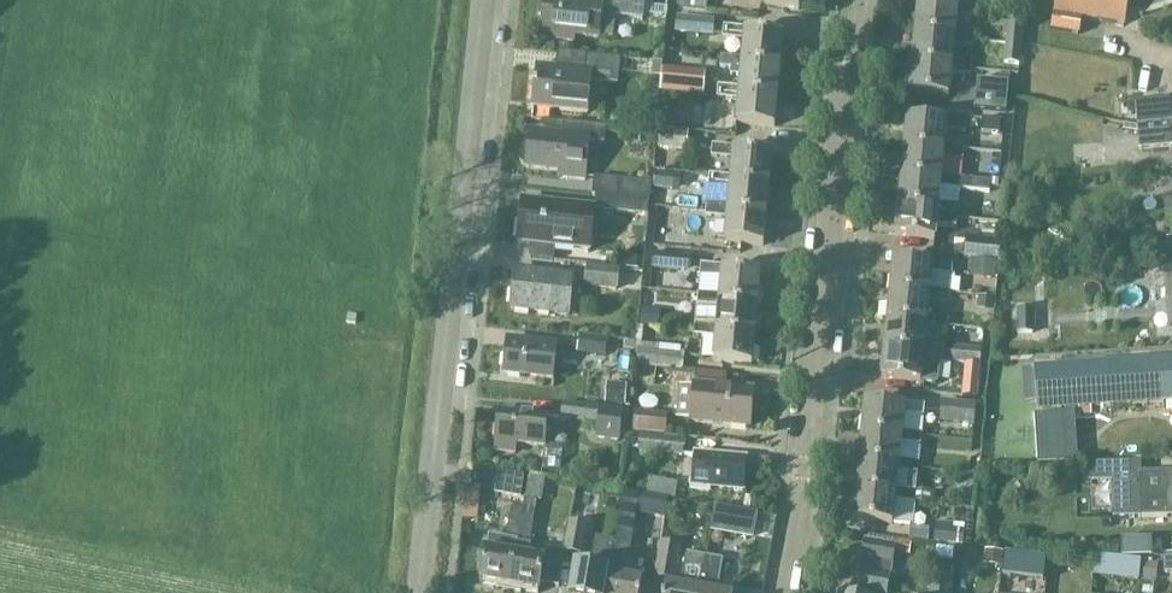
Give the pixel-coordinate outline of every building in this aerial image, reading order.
[(539,40),(574,44),(575,36),(598,39),(598,37),(611,39),(614,16),(645,19),(645,15),(665,18),(667,0),(614,0),(613,5),(601,4),(601,2),(584,0),(544,0),(540,32),(539,40)] [(676,7),(706,10),(707,0),(677,0),(676,7)] [(799,0),(760,0),(759,3),(797,10),(799,0)] [(1053,13),(1050,30),(1080,35),(1082,18),(1123,25),(1128,0),(1055,0),(1053,13)] [(917,5),(914,34),(952,38),(953,34),(954,16),(977,18),(978,8),(955,6),(955,9),(917,5)] [(715,19),(675,15),(674,33),(713,37),(715,19)] [(1023,24),(1007,22),(1005,43),(1021,44),(1023,24)] [(742,40),(740,57),(740,63),(779,67),(782,37),(746,33),(747,28),(723,26),(721,38),(742,40)] [(975,36),(953,34),(952,38),(914,34),(911,64),(949,67),(950,62),(951,45),(974,47),(975,36)] [(1019,64),(1021,44),(1005,43),(1003,63),(1019,64)] [(585,55),(584,58),(583,71),(536,66),(532,105),(552,107),(551,110),(586,114),(589,82),(618,85),(621,59),(585,55)] [(776,97),(779,67),(740,63),(740,57),(720,55),(718,68),(739,70),(738,87),(737,93),(776,97)] [(971,64),(950,62),(949,67),(911,64),(909,93),(946,96),(948,74),(970,76),(971,64)] [(661,70),(659,91),(693,95),(695,73),(661,70)] [(773,127),(776,97),(737,93),(738,87),(717,85),(716,98),(736,100),(734,123),(773,127)] [(1007,96),(977,93),(975,109),(1005,112),(1007,96)] [(1136,126),(1171,123),(1171,112),(1168,113),(1167,100),(1134,103),(1136,126)] [(691,109),(661,106),(659,127),(689,130),(691,109)] [(1001,119),(980,117),(979,134),(1000,136),(1001,119)] [(905,119),(903,145),(941,149),(943,131),(965,133),(966,121),(944,119),(944,123),(905,119)] [(561,135),(529,131),(527,150),(520,149),(518,165),(525,165),(525,168),(563,172),(562,178),(584,180),(588,142),(603,143),(604,128),(563,123),(561,135)] [(1136,126),(1138,149),(1171,146),(1170,132),(1171,132),(1171,123),(1136,126)] [(688,131),(659,128),(657,147),(686,150),(688,131)] [(708,174),(708,181),(767,185),(770,155),(733,152),(733,146),(711,144),(710,157),(731,159),(729,176),(708,174)] [(963,151),(941,149),(903,145),(900,174),(939,177),(941,158),(962,160),(963,151)] [(674,174),(655,172),(653,189),(673,191),(674,174)] [(989,182),(939,177),(900,174),(898,203),(936,206),(937,189),(988,193),(989,182)] [(594,196),(649,202),(650,183),(594,178),(592,195),(594,196)] [(764,215),(767,185),(708,181),(707,187),(728,189),(726,206),(705,204),(705,210),(764,215)] [(649,204),(649,202),(594,196),(593,211),(615,213),(647,216),(648,204),(649,204)] [(1164,214),(1171,214),(1171,199),(1163,200),(1164,214)] [(588,250),(592,209),(521,201),(517,243),(529,244),(553,247),(588,250)] [(957,208),(936,206),(898,203),(894,236),(933,240),(935,221),(956,223),(957,208)] [(762,245),(764,215),(705,210),(704,217),(725,219),(723,242),(762,245)] [(1164,214),(1165,228),(1171,228),(1171,214),(1164,214)] [(670,235),(653,233),(652,246),(669,248),(670,235)] [(974,257),(996,260),(997,260),(999,241),(965,238),(963,256),(974,257)] [(529,244),(527,258),(551,261),(553,247),(529,244)] [(692,256),(652,252),(651,268),(690,272),(692,256)] [(995,278),(996,260),(974,257),(972,276),(995,278)] [(891,263),(889,287),(928,291),(930,274),(950,276),(951,264),(930,262),(930,266),(891,263)] [(1168,262),(1163,263),(1166,299),(1168,331),(1171,331),(1171,262),(1168,262)] [(696,293),(696,299),(756,304),(758,274),(723,271),(723,266),(700,264),(698,277),(701,277),(699,293),(696,293)] [(617,292),(619,269),(585,265),(583,288),(617,292)] [(566,316),(571,277),(514,270),(509,309),(566,316)] [(642,272),(627,270),(625,290),(640,292),(642,272)] [(665,280),(664,295),(693,297),(694,282),(665,280)] [(949,292),(928,291),(889,287),(886,316),(926,320),(927,301),(948,303),(949,292)] [(994,297),(978,295),(977,308),(993,310),(994,297)] [(753,335),(756,304),(696,299),(695,306),(716,308),(715,325),(694,323),(693,329),(753,335)] [(1035,334),(1034,307),(1016,307),(1017,334),(1035,334)] [(946,322),(926,320),(886,316),(883,345),(922,348),(924,331),(945,333),(946,322)] [(750,365),(753,335),(693,329),(693,336),(713,338),(711,362),(750,365)] [(593,336),(564,333),(562,349),(591,353),(593,336)] [(550,377),(554,346),(506,340),(502,374),(522,376),(522,374),(550,377)] [(943,350),(922,348),(883,345),(880,379),(919,382),(921,360),(942,362),(943,350)] [(981,348),(951,345),(951,351),(943,350),(942,362),(980,365),(981,348)] [(684,353),(637,349),(635,367),(683,371),(684,353)] [(1032,368),(1035,411),(1163,403),(1164,413),(1171,412),(1171,359),(1032,368)] [(696,371),(694,387),(692,386),(692,387),(678,386),(675,419),(689,420),(689,422),(747,427),(750,392),(725,390),(727,375),(696,371)] [(976,403),(941,400),(939,422),(974,425),(976,403)] [(863,404),(861,429),(899,432),(901,415),(922,417),(923,405),(901,403),(901,407),(863,404)] [(618,442),(621,412),(600,409),(563,404),(561,420),(598,424),(597,439),(618,442)] [(668,415),(634,412),(632,431),(666,435),(668,415)] [(498,413),(494,441),(493,453),(516,456),(517,444),(542,447),(545,418),(498,413)] [(1074,414),(1035,417),(1038,463),(1077,462),(1074,414)] [(920,434),(899,432),(861,429),(858,458),(895,461),(897,444),(919,446),(920,434)] [(686,440),(639,435),(637,451),(684,456),(686,440)] [(740,492),(743,459),(693,454),(689,491),(707,492),(707,489),(740,492)] [(941,465),(895,461),(858,458),(855,488),(892,491),(894,472),(940,476),(941,465)] [(1136,474),(1136,462),(1094,463),(1094,479),(1113,478),(1113,516),(1137,515),(1137,520),(1171,519),(1171,473),(1136,474)] [(520,499),(524,478),(497,474),(494,495),(520,499)] [(542,561),(529,558),(531,545),(529,545),(537,501),(541,502),(544,481),(527,479),(524,500),(523,500),(522,511),(521,511),(513,556),(508,588),(535,592),(536,592),(538,584),(558,588),(564,554),(544,549),(542,561)] [(914,493),(892,491),(855,488),(852,521),(889,524),(891,501),(913,503),(914,493)] [(916,490),(915,502),(935,504),(936,492),(916,490)] [(668,500),(646,497),(641,527),(664,530),(668,500)] [(508,588),(513,556),(521,511),(510,509),(505,541),(502,540),(500,554),(484,551),(479,583),(508,588)] [(736,535),(739,516),(712,511),(708,530),(736,535)] [(587,525),(569,521),(563,553),(582,556),(587,525)] [(971,525),(935,522),(933,543),(969,546),(971,525)] [(744,537),(732,535),(728,562),(739,564),(744,537)] [(894,555),(896,545),(864,539),(854,592),(887,592),(894,555)] [(896,539),(896,545),(894,555),(910,557),(911,542),(896,539)] [(612,544),(595,541),(590,572),(573,569),(569,592),(603,592),(612,544)] [(674,583),(680,546),(660,543),(653,579),(674,583)] [(612,544),(603,592),(638,592),(643,563),(626,560),(628,547),(612,544)] [(1020,552),(1004,551),(1002,571),(1018,573),(1020,552)] [(703,560),(686,557),(681,588),(664,585),(662,592),(697,592),(703,560)] [(1163,558),(1163,573),(1171,573),(1171,557),(1163,558)] [(703,560),(697,592),(714,592),(719,563),(703,560)] [(1158,563),(1141,561),(1139,579),(1156,581),(1158,563)] [(929,575),(927,591),(918,590),(918,592),(951,592),(953,577),(951,577),(952,567),(930,565),(929,575)]
